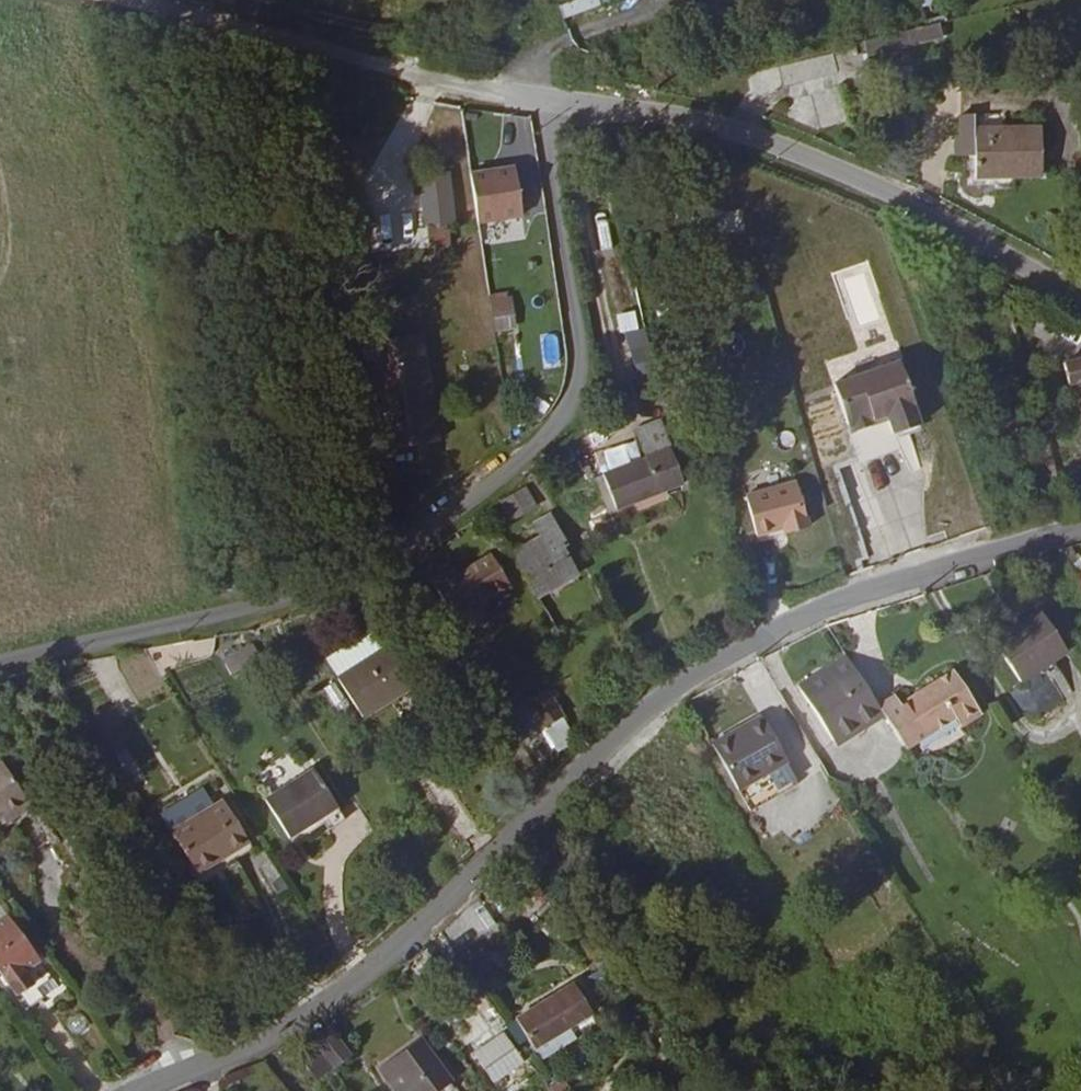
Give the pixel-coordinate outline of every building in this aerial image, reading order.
[(602,4),(601,0),(574,0),(560,6),(566,19),(602,4)] [(887,48),(944,40),(942,25),(885,33),(887,48)] [(1044,125),(977,124),(976,170),(1044,173),(1044,125)] [(510,140),(467,149),(476,196),(519,188),(510,140)] [(431,224),(450,221),(446,199),(451,198),(442,147),(418,152),(431,224)] [(453,235),(450,221),(431,224),(434,239),(453,235)] [(491,274),(497,303),(515,300),(510,271),(491,274)] [(640,309),(622,313),(641,395),(659,391),(640,309)] [(387,431),(443,421),(429,349),(420,312),(364,324),(387,431)] [(915,418),(892,355),(826,378),(854,456),(892,442),(888,428),(915,418)] [(1080,361),(1052,368),(1056,390),(1075,385),(1080,383),(1080,363),(1080,361)] [(653,483),(658,493),(679,482),(650,418),(629,429),(642,457),(611,471),(622,498),(653,483)] [(761,482),(743,486),(756,533),(775,528),(787,524),(789,533),(809,527),(793,473),(761,482)] [(626,508),(658,493),(653,483),(622,498),(626,508)] [(522,490),(497,504),(506,522),(532,507),(522,490)] [(559,554),(547,533),(533,540),(539,551),(528,557),(534,568),(559,554)] [(1065,542),(1075,559),(1080,554),(1080,540),(1077,535),(1065,542)] [(448,570),(427,582),(456,634),(477,623),(471,611),(504,593),(486,561),(453,580),(448,570)] [(1040,646),(1054,637),(1027,598),(981,630),(1007,667),(1028,653),(1036,665),(1048,657),(1040,646)] [(328,665),(341,683),(385,655),(373,637),(328,665)] [(259,650),(231,667),(239,680),(268,663),(259,650)] [(385,655),(341,683),(365,721),(415,688),(391,650),(385,655)] [(880,709),(876,702),(843,654),(799,683),(835,739),(880,709)] [(882,713),(904,747),(954,712),(961,722),(982,708),(952,664),(897,699),(892,691),(876,702),(880,709),(882,713)] [(557,710),(538,680),(519,693),(538,720),(557,710)] [(538,720),(519,693),(497,708),(516,736),(538,720)] [(707,738),(735,782),(783,753),(757,709),(707,738)] [(837,743),(882,713),(880,709),(835,739),(837,743)] [(570,733),(557,710),(541,720),(555,742),(570,733)] [(783,753),(735,782),(748,804),(796,775),(783,753)] [(16,826),(34,814),(6,768),(0,772),(0,827),(4,825),(12,820),(16,826)] [(341,815),(316,774),(268,803),(293,843),(341,815)] [(231,853),(234,858),(254,846),(228,804),(214,812),(203,793),(166,817),(200,873),(231,853)] [(8,831),(16,826),(12,820),(4,825),(8,831)] [(202,877),(234,858),(231,853),(200,873),(202,877)] [(853,869),(872,902),(885,894),(864,862),(853,869)] [(468,949),(499,924),(480,900),(449,925),(468,949)] [(10,923),(1,909),(0,910),(0,929),(10,923)] [(10,923),(0,929),(0,978),(27,1019),(45,1006),(41,998),(27,979),(42,968),(10,923)] [(591,1014),(572,985),(519,1026),(535,1051),(591,1014)] [(55,987),(41,998),(45,1006),(60,995),(55,987)] [(485,1000),(453,1023),(470,1047),(503,1025),(485,1000)] [(313,1036),(336,1070),(355,1057),(332,1025),(313,1036)] [(411,1031),(369,1063),(390,1090),(421,1090),(443,1074),(411,1031)] [(524,1070),(505,1041),(477,1059),(495,1087),(524,1070)]
